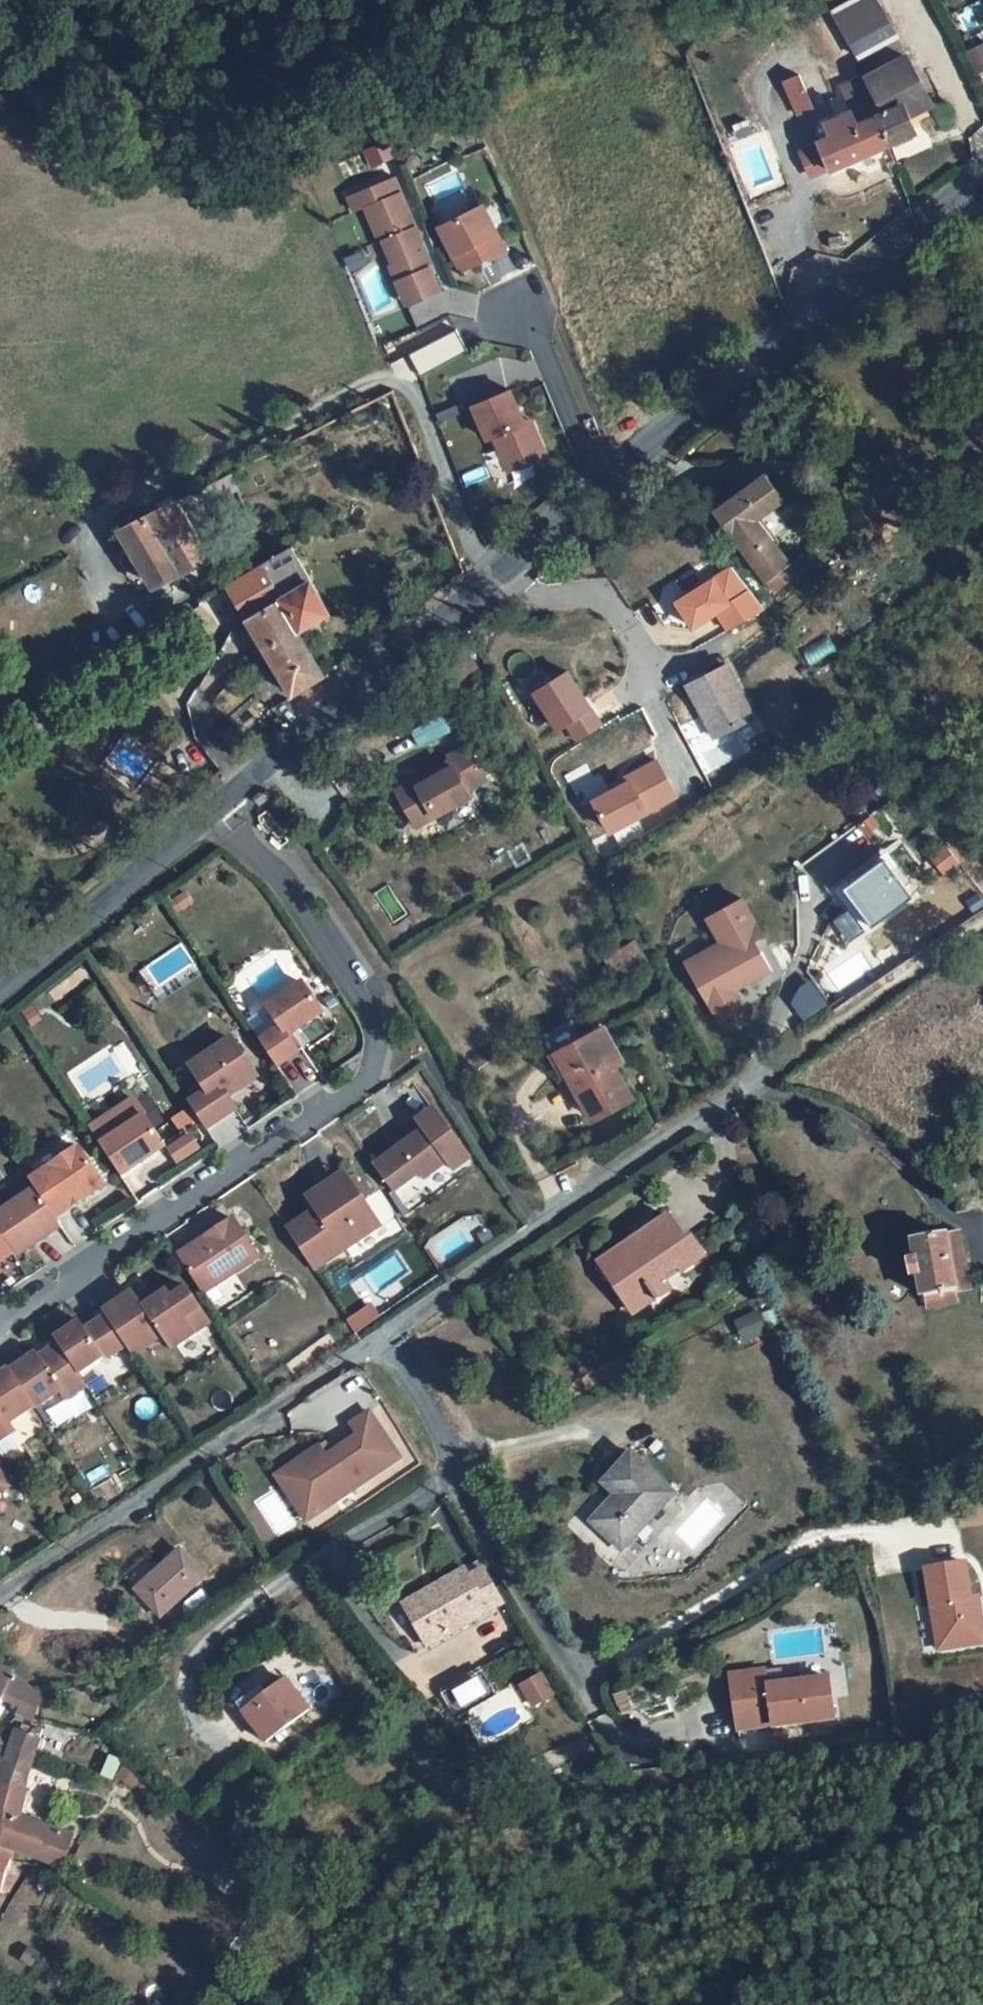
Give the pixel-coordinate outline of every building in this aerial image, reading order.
[(899,36),(879,0),(850,0),(833,9),(860,58),(899,36)] [(982,70),(982,44),(967,51),(978,72),(982,70)] [(879,116),(891,144),(917,133),(909,115),(933,103),(909,57),(875,75),(868,78),(876,93),(870,96),(879,116)] [(868,78),(875,75),(871,66),(864,70),(868,78)] [(799,115),(813,109),(799,76),(784,81),(799,115)] [(879,116),(870,96),(850,105),(853,112),(827,123),(833,136),(819,142),(831,171),(891,144),(879,116)] [(384,145),(365,149),(367,162),(386,158),(384,145)] [(434,265),(396,175),(350,195),(357,210),(367,206),(382,240),(385,239),(395,263),(391,264),(398,280),(414,273),(425,298),(442,291),(431,265),(434,265)] [(508,252),(485,205),(441,226),(463,271),(491,257),(492,259),(508,252)] [(414,273),(398,280),(409,304),(425,298),(414,273)] [(525,423),(511,390),(474,405),(488,439),(495,436),(510,470),(546,455),(536,430),(527,434),(522,424),(525,423)] [(527,434),(536,430),(532,420),(525,423),(522,424),(527,434)] [(785,499),(766,472),(715,509),(767,582),(790,566),(776,545),(757,519),(761,516),(785,499)] [(231,473),(178,501),(186,513),(238,488),(231,473)] [(178,501),(148,515),(181,570),(210,554),(186,513),(178,501)] [(153,584),(181,570),(148,515),(120,529),(153,584)] [(776,545),(780,542),(761,516),(757,519),(776,545)] [(297,630),(330,612),(292,546),(259,565),(297,630)] [(730,564),(669,602),(688,633),(715,616),(726,633),(761,612),(730,564)] [(265,648),(297,630),(259,565),(228,584),(248,618),(265,648)] [(774,591),(796,574),(790,566),(767,582),(774,591)] [(242,621),(248,618),(228,584),(223,587),(242,621)] [(324,676),(297,630),(265,648),(293,695),(324,676)] [(714,738),(754,718),(744,697),(740,699),(738,694),(741,693),(728,666),(688,685),(714,738)] [(572,742),(600,729),(570,669),(529,689),(551,734),(565,727),(572,742)] [(451,760),(397,790),(417,826),(472,795),(469,789),(487,779),(468,745),(449,756),(451,760)] [(835,887),(838,892),(885,857),(881,852),(835,887)] [(961,874),(947,853),(937,860),(952,880),(961,874)] [(855,914),(867,931),(913,896),(885,857),(838,892),(851,909),(857,904),(861,910),(855,914)] [(736,988),(778,971),(747,896),(702,915),(714,944),(682,957),(711,1025),(746,1010),(736,988)] [(851,909),(855,914),(861,910),(857,904),(851,909)] [(846,912),(833,920),(847,941),(860,932),(846,912)] [(609,960),(618,975),(644,959),(635,944),(609,960)] [(280,1027),(259,1041),(276,1066),(298,1052),(287,1036),(322,1012),(303,982),(266,1007),(280,1027)] [(242,1016),(254,1037),(270,1028),(258,1007),(242,1016)] [(568,1073),(594,1119),(632,1099),(613,1065),(612,1063),(609,1066),(604,1056),(616,1049),(603,1027),(562,1049),(573,1069),(568,1073)] [(227,1097),(257,1077),(232,1040),(191,1067),(208,1092),(190,1104),(206,1129),(236,1109),(227,1097)] [(568,1073),(573,1069),(562,1049),(557,1052),(568,1073)] [(613,1065),(622,1060),(616,1049),(604,1056),(609,1066),(612,1063),(613,1065)] [(169,1119),(179,1135),(196,1124),(186,1109),(169,1119)] [(144,1115),(100,1144),(120,1174),(164,1145),(144,1115)] [(423,1128),(371,1167),(389,1194),(419,1173),(423,1179),(447,1161),(423,1128)] [(163,1148),(174,1166),(200,1149),(189,1132),(163,1148)] [(968,1136),(973,1152),(982,1149),(982,1132),(968,1136)] [(104,1184),(79,1146),(49,1167),(51,1171),(33,1184),(35,1188),(55,1218),(104,1184)] [(336,1161),(300,1184),(308,1197),(344,1173),(336,1161)] [(49,1167),(30,1180),(33,1184),(51,1171),(49,1167)] [(278,1216),(305,1256),(370,1213),(344,1173),(308,1197),(278,1216)] [(35,1188),(0,1212),(0,1234),(13,1253),(15,1256),(61,1226),(55,1218),(35,1188)] [(668,1215),(633,1240),(635,1244),(619,1255),(627,1266),(609,1278),(630,1309),(652,1294),(657,1301),(660,1299),(655,1292),(669,1282),(664,1275),(677,1267),(679,1270),(703,1254),(690,1235),(684,1239),(668,1215)] [(206,1243),(182,1260),(203,1292),(258,1256),(233,1218),(216,1229),(203,1238),(206,1243)] [(213,1225),(176,1251),(182,1260),(206,1243),(203,1238),(216,1229),(213,1225)] [(13,1253),(0,1234),(0,1261),(13,1253)] [(924,1308),(956,1302),(954,1291),(944,1235),(912,1239),(916,1259),(907,1261),(909,1277),(918,1275),(924,1308)] [(944,1235),(954,1291),(967,1288),(959,1235),(944,1235)] [(619,1255),(635,1244),(633,1240),(600,1263),(609,1278),(627,1266),(619,1255)] [(655,1292),(660,1299),(674,1289),(669,1282),(655,1292)] [(172,1283),(156,1293),(159,1298),(168,1291),(174,1287),(172,1283)] [(174,1287),(168,1291),(173,1298),(179,1294),(174,1287)] [(133,1291),(103,1311),(105,1315),(125,1344),(132,1355),(161,1336),(170,1349),(195,1332),(185,1317),(200,1307),(188,1288),(179,1294),(173,1298),(168,1291),(159,1298),(143,1307),(133,1291)] [(657,1301),(652,1294),(630,1309),(635,1316),(657,1301)] [(211,1322),(200,1307),(185,1317),(195,1332),(211,1322)] [(125,1344),(105,1315),(86,1329),(80,1321),(55,1337),(58,1343),(59,1344),(78,1374),(104,1356),(105,1358),(125,1344)] [(78,1374),(59,1344),(39,1357),(36,1353),(10,1371),(34,1406),(35,1408),(60,1391),(66,1399),(86,1386),(78,1374)] [(15,1431),(10,1422),(34,1406),(10,1371),(9,1369),(0,1375),(0,1441),(15,1431)] [(294,1480),(318,1514),(401,1457),(370,1412),(352,1425),(359,1435),(327,1457),(294,1480)] [(294,1480),(327,1457),(320,1446),(276,1476),(307,1521),(318,1514),(294,1480)] [(592,1522),(622,1550),(675,1493),(632,1453),(604,1483),(617,1495),(624,1501),(617,1508),(610,1502),(592,1522)] [(9,1486),(0,1472),(0,1492),(9,1486)] [(617,1508),(624,1501),(617,1495),(610,1502),(617,1508)] [(205,1577),(180,1550),(137,1590),(161,1616),(205,1577)] [(442,1597),(411,1615),(409,1615),(427,1645),(503,1602),(485,1571),(487,1570),(482,1561),(437,1587),(442,1597)] [(965,1563),(926,1570),(931,1606),(936,1605),(938,1617),(933,1617),(938,1649),(973,1644),(969,1618),(981,1616),(978,1597),(971,1598),(965,1563)] [(411,1615),(442,1597),(437,1587),(436,1585),(404,1604),(411,1615)] [(981,1616),(969,1618),(973,1644),(982,1643),(982,1628),(981,1616)] [(18,1715),(18,1725),(31,1729),(32,1689),(8,1673),(0,1670),(0,1702),(18,1715)] [(732,1676),(734,1691),(769,1687),(767,1672),(732,1676)] [(528,1709),(554,1698),(543,1673),(517,1684),(528,1709)] [(444,1698),(459,1724),(500,1701),(485,1675),(444,1698)] [(792,1683),(806,1682),(805,1675),(791,1677),(792,1683)] [(740,1731),(834,1718),(829,1678),(806,1682),(792,1683),(769,1687),(734,1691),(740,1731)] [(266,1742),(309,1709),(287,1680),(267,1695),(243,1712),(266,1742)] [(243,1712),(267,1695),(262,1687),(238,1705),(243,1712)] [(21,1795),(42,1735),(37,1733),(32,1735),(22,1731),(20,1736),(15,1735),(5,1767),(0,1766),(0,1788),(21,1795)] [(15,1819),(21,1795),(0,1788),(0,1853),(5,1855),(55,1874),(66,1843),(15,1819)]
